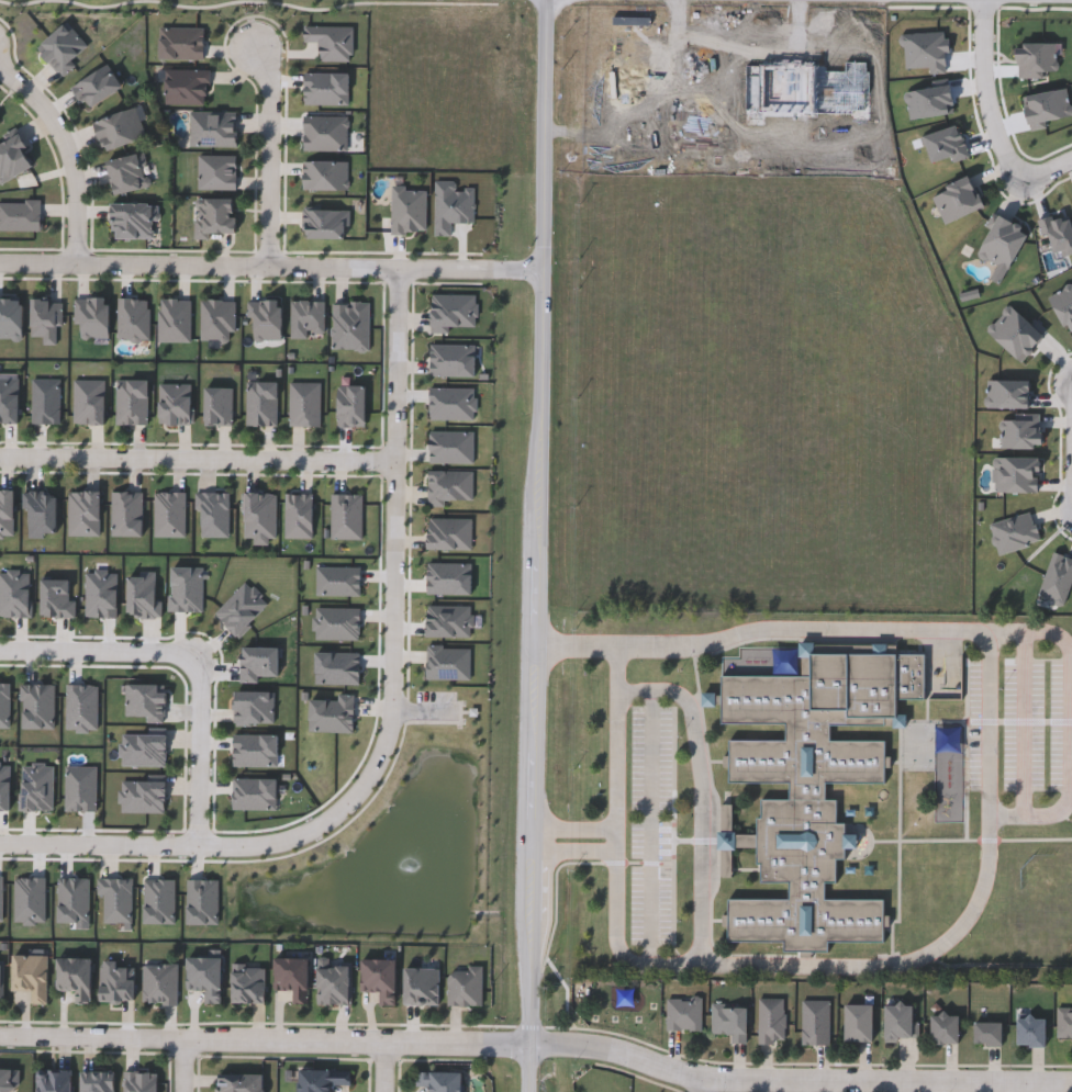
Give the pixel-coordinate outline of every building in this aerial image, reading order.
[(72,87),(108,63),(124,87),(89,111),(72,87)] [(94,122),(134,106),(146,137),(105,153),(94,122)] [(237,147),(189,147),(189,111),(237,111),(237,147)] [(36,166),(0,183),(0,141),(21,132),(36,166)] [(149,188),(114,194),(108,160),(144,154),(149,188)] [(434,237),(434,181),(457,181),(457,189),(474,189),(474,223),(451,223),(451,237),(434,237)] [(196,237),(196,200),(236,200),(236,237),(196,237)] [(154,239),(112,239),(112,203),(154,203),(154,239)] [(325,301),(325,337),(289,337),(289,301),(325,301)] [(802,676),(802,643),(897,643),(897,654),(927,654),(927,699),(895,698),(895,713),(906,713),(906,727),(893,727),(894,723),(884,722),(884,724),(828,724),(828,740),(886,740),(885,784),(825,784),(824,798),(836,798),(836,822),(845,822),(845,834),(857,834),(857,848),(845,848),(845,858),(835,858),(835,881),(824,881),(824,899),(884,899),(884,942),(827,942),(827,952),(783,952),(783,942),(727,941),(727,898),(789,899),(789,881),(761,881),(761,863),(756,863),(756,847),(736,847),(736,851),(732,849),(732,877),(721,877),(721,849),(717,849),(717,832),(722,832),(722,803),(732,803),(732,832),(736,832),(736,834),(756,834),(756,817),(761,817),(761,798),(789,798),(789,783),(729,783),(730,739),(783,739),(783,724),(721,723),(721,675),(802,676)] [(76,1002),(76,990),(55,989),(56,956),(93,957),(92,1003),(76,1002)] [(222,956),(222,1003),(205,1003),(205,989),(189,989),(189,956),(222,956)] [(293,1003),(293,989),(275,989),(275,957),(310,957),(310,1003),(293,1003)] [(362,991),(362,959),(398,959),(398,1005),(381,1005),(381,991),(362,991)] [(177,964),(177,1003),(143,1003),(143,964),(177,964)] [(319,1003),(319,964),(351,964),(351,1003),(319,1003)] [(439,1004),(406,1004),(406,966),(439,966),(439,1004)] [(448,1005),(448,968),(482,968),(482,1005),(448,1005)] [(668,999),(702,999),(702,1032),(668,1032),(668,999)] [(830,1045),(802,1045),(802,1001),(830,1001),(830,1045)] [(875,1042),(847,1042),(847,1004),(875,1004),(875,1042)] [(886,1040),(886,1004),(916,1004),(916,1040),(886,1040)] [(748,1043),(732,1043),(732,1034),(713,1034),(713,1005),(748,1005),(748,1043)] [(1058,1009),(1071,1009),(1071,1038),(1058,1038),(1058,1009)] [(961,1015),(961,1043),(934,1043),(934,1015),(961,1015)] [(1020,1046),(1020,1018),(1048,1018),(1048,1046),(1020,1046)] [(976,1023),(1004,1023),(1004,1046),(976,1046),(976,1023)] [(72,1069),(72,1091),(37,1091),(37,1069),(72,1069)] [(332,1084),(332,1091),(300,1091),(300,1069),(351,1069),(351,1084),(332,1084)] [(158,1071),(158,1091),(123,1091),(123,1071),(158,1071)] [(464,1071),(464,1091),(431,1091),(431,1085),(417,1085),(417,1071),(464,1071)] [(265,1074),(265,1091),(216,1091),(216,1074),(265,1074)]
